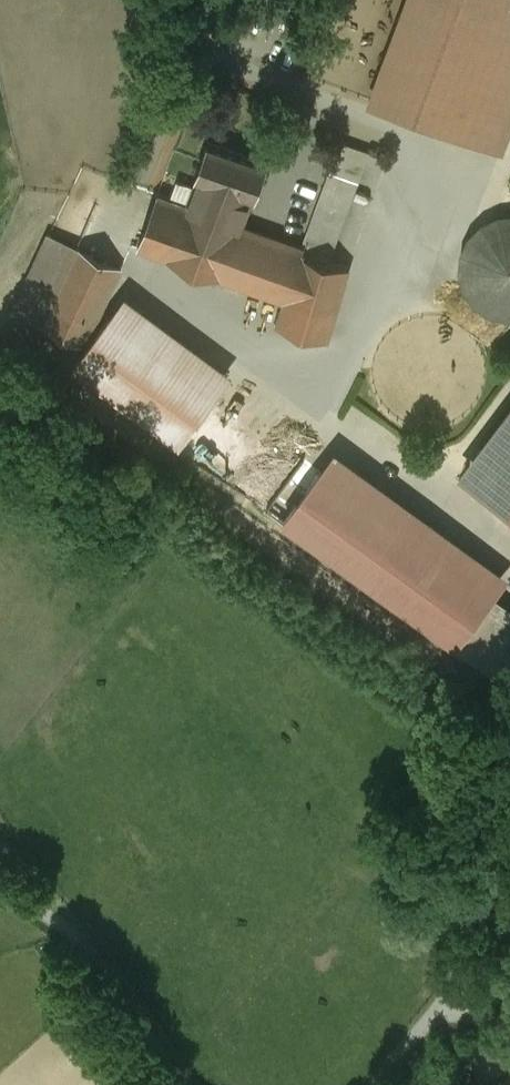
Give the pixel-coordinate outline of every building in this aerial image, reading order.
[(371,100),(501,149),(509,126),(509,0),(408,0),(371,100)] [(327,168),(359,177),(367,147),(335,139),(327,168)] [(267,163),(208,142),(196,174),(197,175),(186,203),(241,224),(242,224),(253,194),(255,195),(267,163)] [(357,181),(330,171),(302,246),(300,253),(328,261),(357,181)] [(300,253),(299,253),(302,246),(242,224),(241,224),(186,203),(186,202),(158,192),(138,246),(285,300),(277,325),(327,340),(348,268),(328,261),(300,253)] [(499,220),(484,227),(472,239),(465,254),(465,255),(464,271),(468,287),(477,301),(491,310),(507,314),(509,314),(509,219),(499,220)] [(121,267),(49,233),(13,311),(85,344),(121,267)] [(217,394),(110,314),(72,364),(180,444),(208,406),(217,394)] [(295,463),(208,406),(179,451),(266,508),(295,463)] [(463,474),(509,509),(509,411),(463,474)] [(266,508),(266,509),(284,522),(321,472),(300,455),(295,463),(266,508)] [(492,599),(321,472),(284,522),(455,649),(492,599)]
